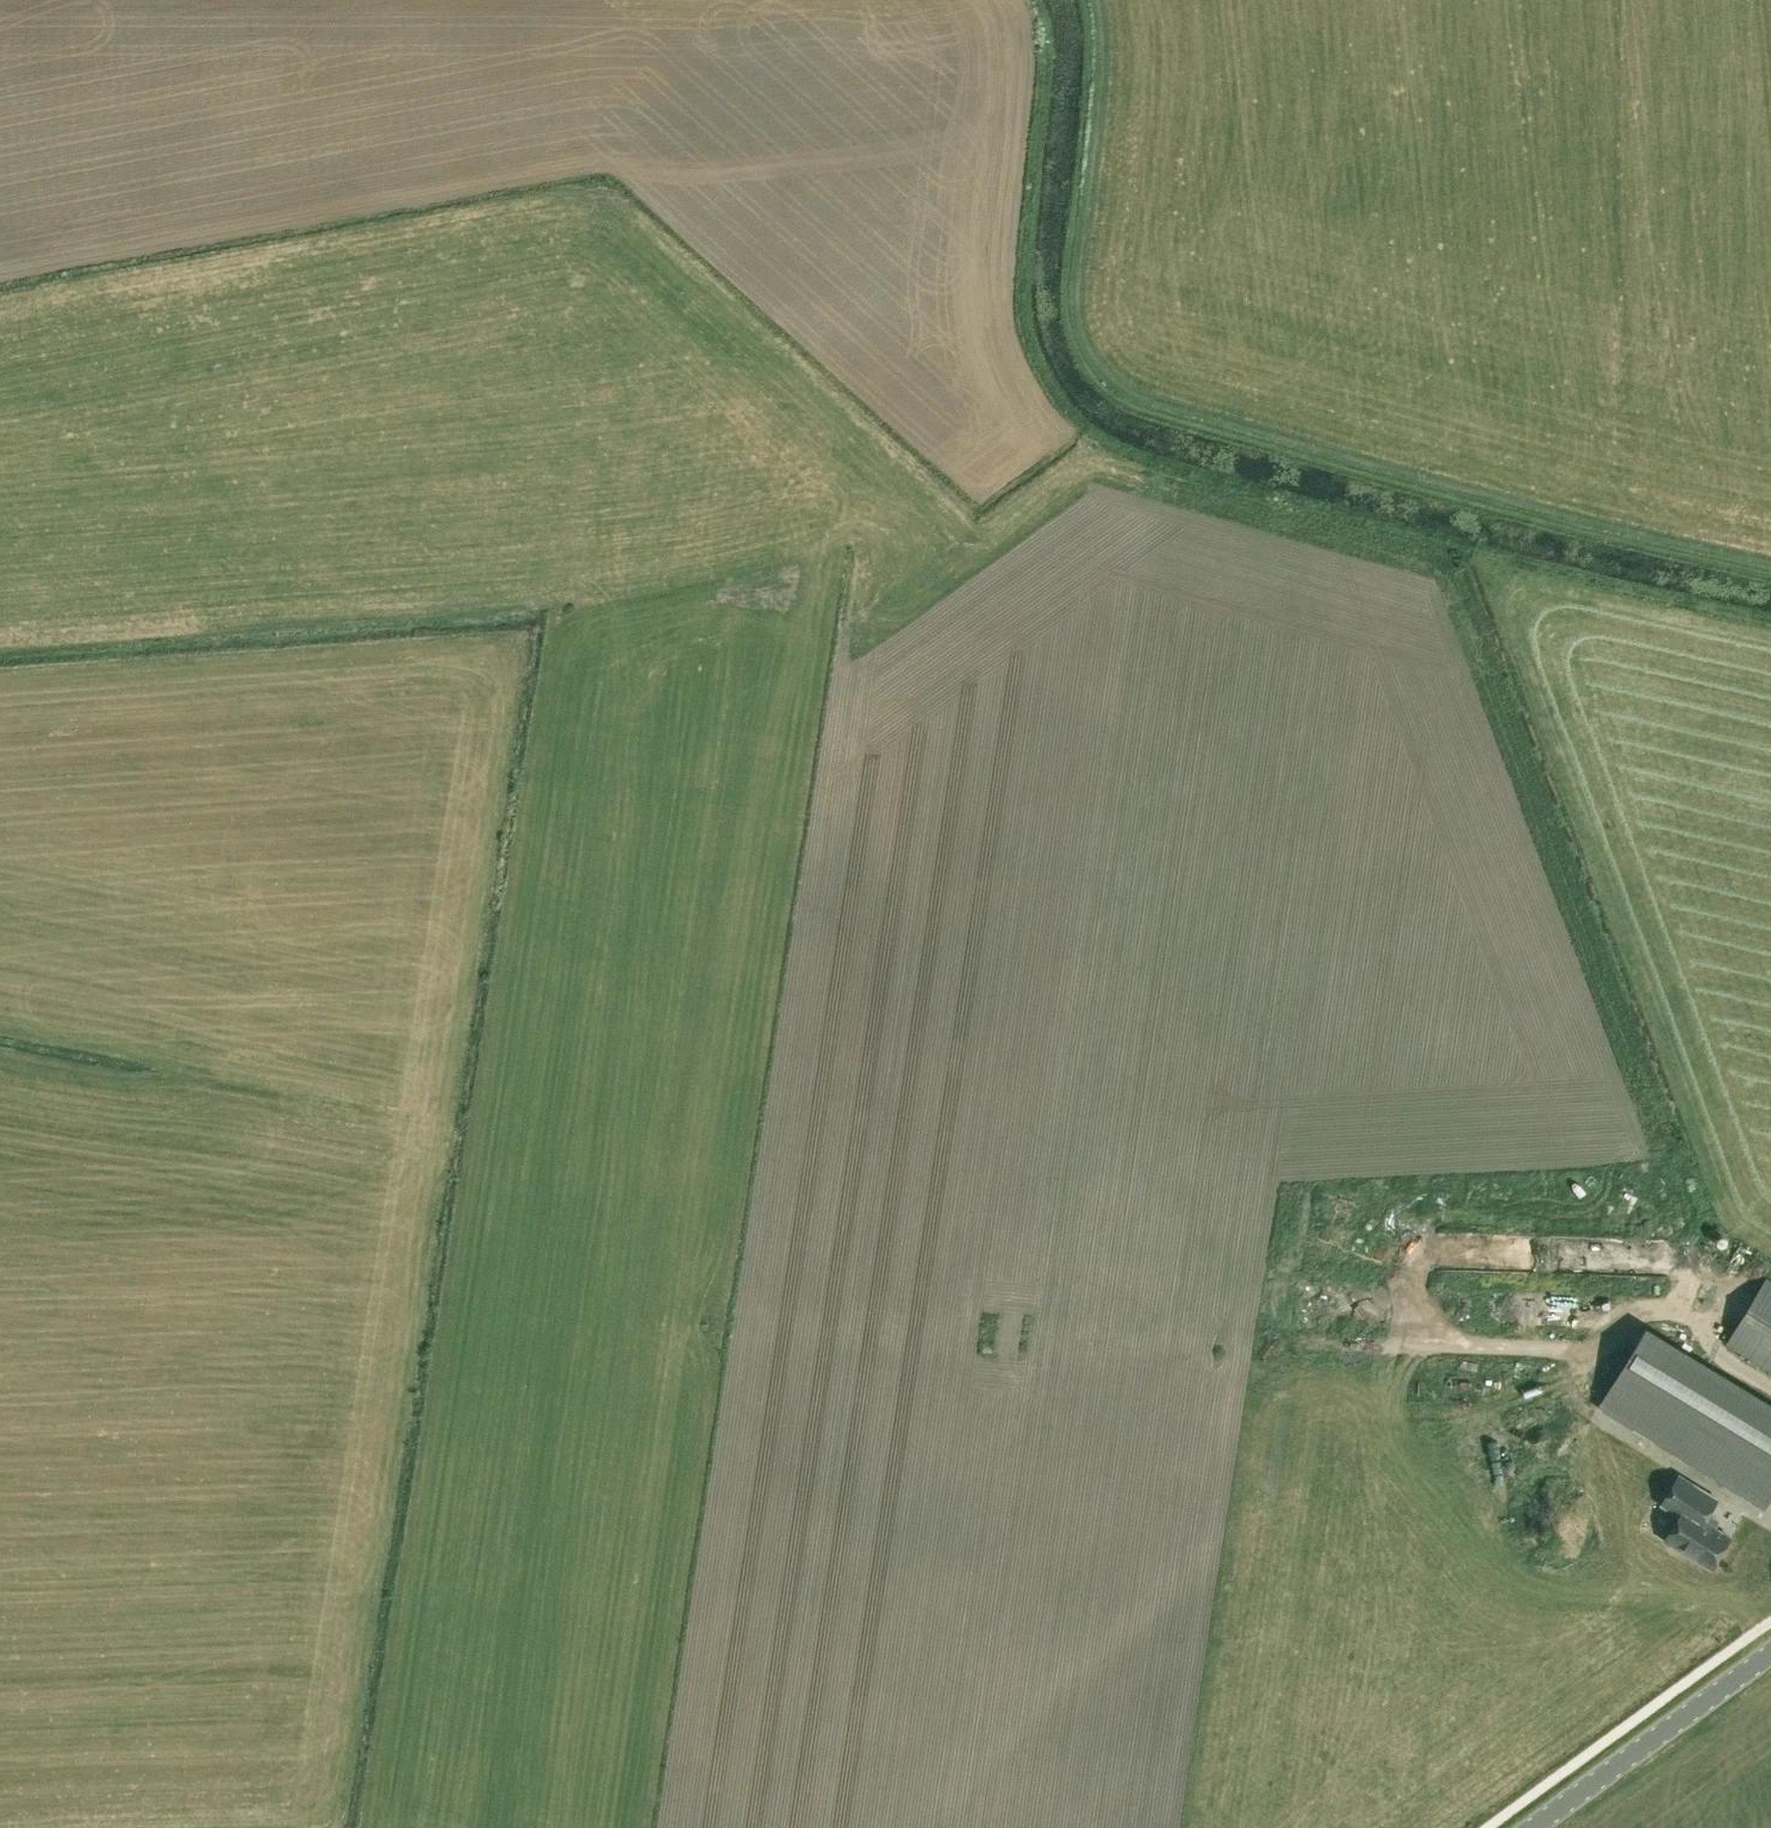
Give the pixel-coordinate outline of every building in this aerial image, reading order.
[(1568,1268),(1567,1246),(1553,1246),(1554,1268),(1568,1268)] [(1767,1280),(1727,1345),(1770,1372),(1770,1282),(1767,1280)] [(1761,1506),(1770,1490),(1770,1407),(1642,1330),(1596,1407),(1761,1506)] [(1713,1566),(1732,1536),(1717,1526),(1721,1519),(1711,1512),(1720,1498),(1682,1474),(1664,1502),(1683,1514),(1667,1538),(1713,1566)]
